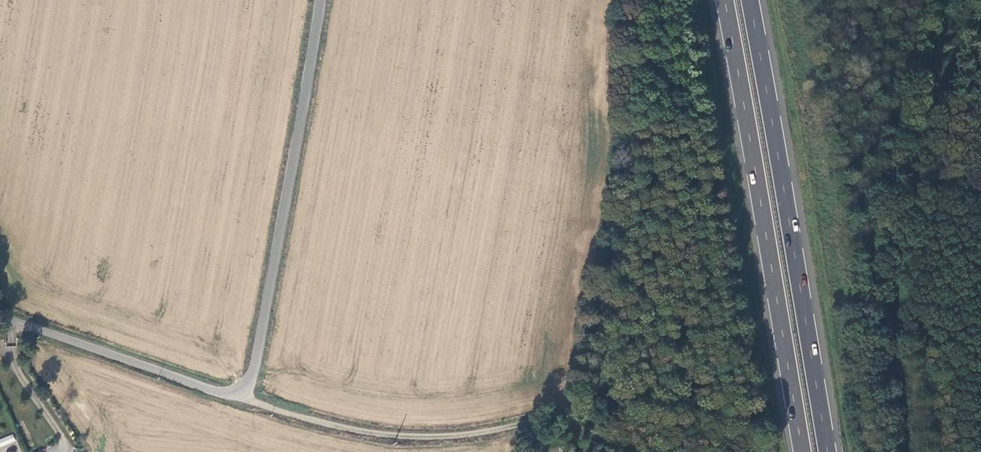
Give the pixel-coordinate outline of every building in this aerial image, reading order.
[(0,440),(0,443),(2,447),(16,441),(14,435),(0,440)]
